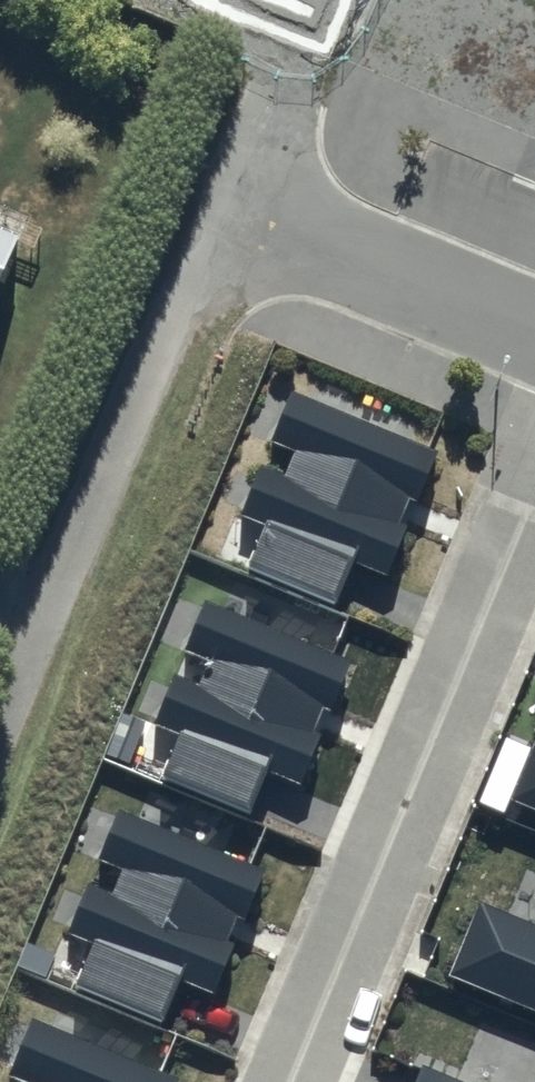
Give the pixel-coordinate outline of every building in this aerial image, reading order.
[(353,0),(189,0),(188,0),(329,58),(353,0)] [(401,524),(412,500),(416,502),(436,454),(292,392),(271,442),(295,453),(285,475),(261,465),(239,515),(269,528),(251,569),(337,607),(356,564),(387,577),(409,527),(401,524)] [(316,733),(326,709),(330,711),(350,663),(207,601),(185,651),(209,661),(200,684),(175,674),(153,724),(183,736),(165,778),(252,815),(270,773),(301,786),(323,736),(316,733)] [(508,800),(534,811),(534,735),(508,800)] [(229,944),(240,921),(244,922),(264,875),(120,813),(99,863),(123,873),(113,896),(89,885),(67,935),(97,948),(79,990),(165,1027),(184,984),(215,998),(237,947),(229,944)] [(479,901),(449,974),(534,1010),(534,924),(479,901)] [(176,1081),(32,1019),(11,1069),(35,1079),(34,1081),(176,1081)] [(422,1068),(416,1081),(457,1081),(422,1068)]
